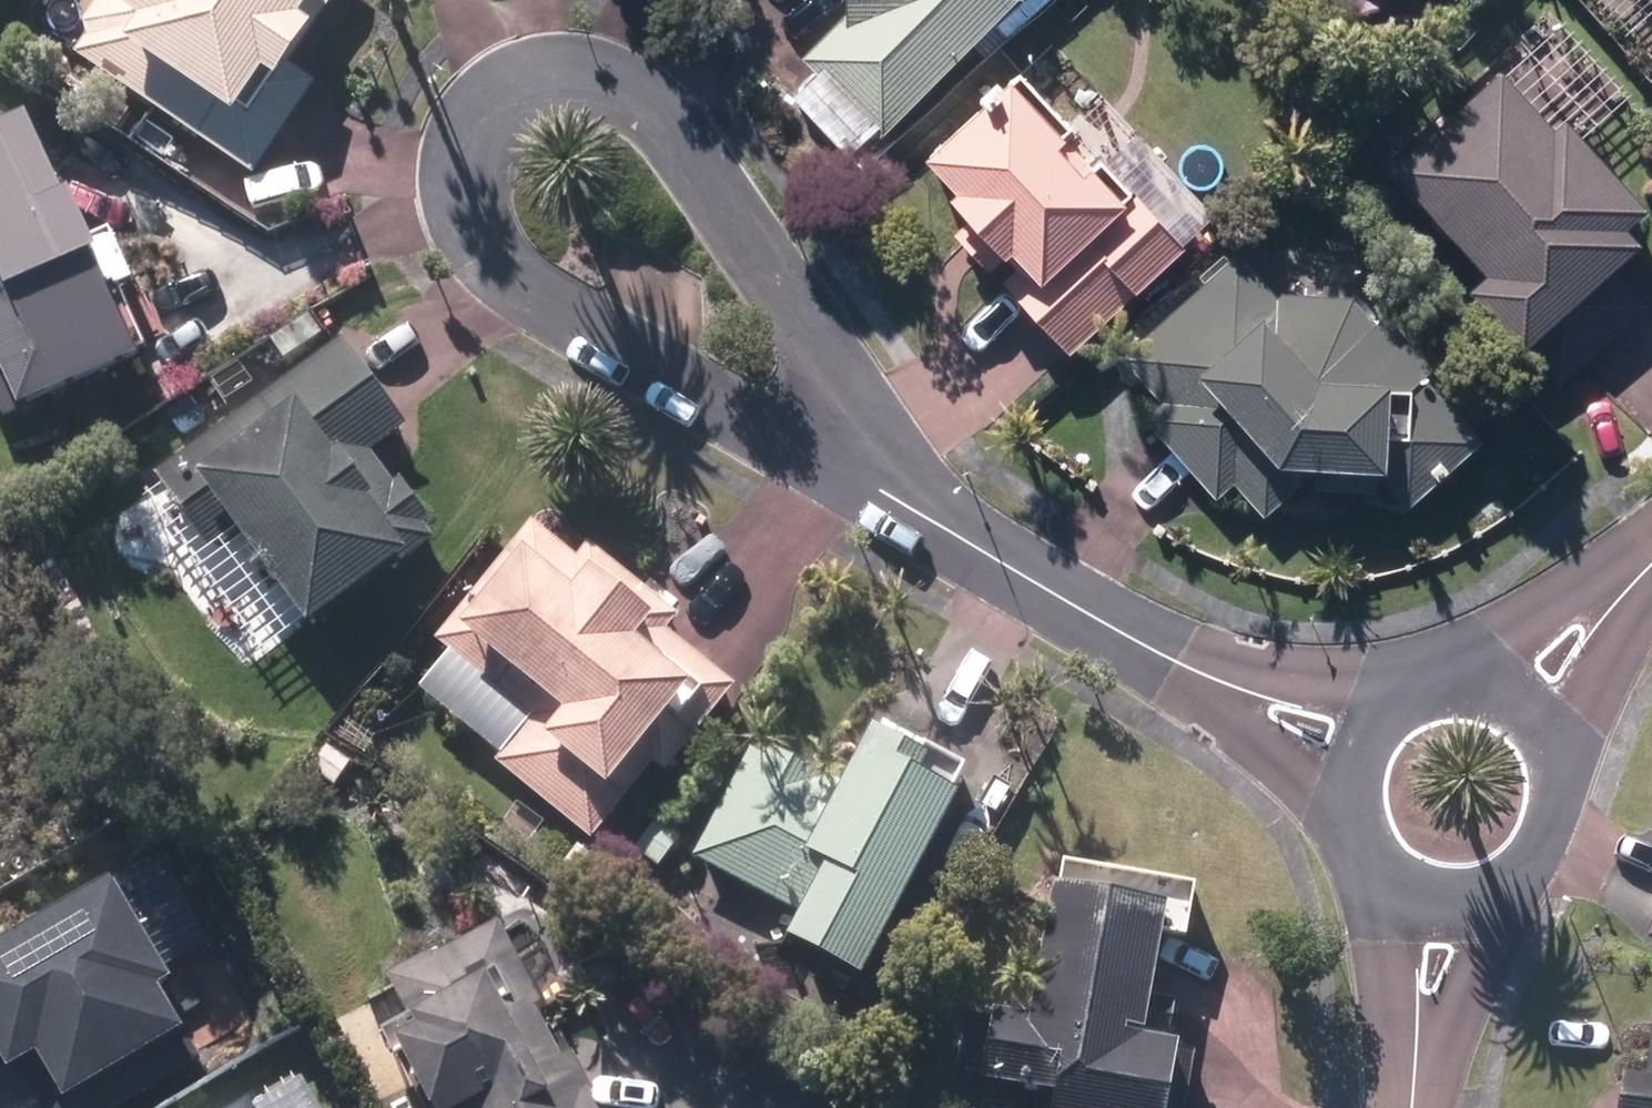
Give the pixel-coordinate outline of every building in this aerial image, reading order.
[(289,74),(339,0),(107,0),(79,42),(86,47),(74,65),(253,183),(315,91),(289,74)] [(879,139),(1017,0),(844,0),(844,15),(798,60),(879,139)] [(1521,353),(1551,388),(1645,306),(1611,269),(1632,250),(1618,233),(1636,217),(1558,129),(1546,139),(1494,80),(1386,175),(1479,282),(1463,296),(1516,356),(1521,353)] [(1006,90),(922,167),(955,203),(945,212),(962,231),(952,239),(988,279),(1005,264),(1014,274),(999,287),(1065,360),(1179,256),(1135,209),(1097,167),(1085,177),(1055,145),(1065,135),(1016,82),(1006,90)] [(143,396),(0,155),(0,481),(143,396)] [(1464,408),(1387,320),(1378,328),(1356,303),(1286,298),(1275,308),(1235,261),(1124,358),(1167,408),(1147,424),(1215,502),(1242,478),(1272,513),(1312,478),(1316,478),(1316,491),(1388,495),(1390,481),(1414,509),(1483,451),(1453,416),(1464,408)] [(269,344),(283,365),(320,340),(306,320),(269,344)] [(235,533),(301,628),(401,559),(394,551),(426,528),(397,485),(368,506),(344,473),(400,434),(339,346),(152,478),(205,554),(235,533)] [(492,772),(587,849),(649,773),(663,785),(733,699),(663,642),(675,626),(584,551),(572,567),(529,532),(435,648),(530,725),(492,772)] [(691,861),(796,914),(777,951),(850,990),(959,777),(958,777),(918,757),(866,729),(836,790),(750,746),(691,861)] [(306,774),(331,793),(347,770),(323,751),(306,774)] [(628,857),(651,874),(676,841),(652,824),(628,857)] [(46,1107),(113,1107),(203,1057),(163,986),(179,976),(123,877),(75,904),(0,946),(0,1078),(22,1066),(46,1107)] [(1173,1055),(1140,1049),(1162,915),(1049,897),(1027,1026),(992,1020),(980,1089),(1050,1102),(1049,1107),(1165,1107),(1173,1055)] [(1651,945),(1651,915),(1642,941),(1651,945)] [(575,1105),(580,1102),(560,1064),(549,1070),(521,1019),(533,1013),(488,931),(383,990),(406,1030),(377,1046),(410,1107),(576,1107),(575,1105)] [(1645,1084),(1618,1080),(1615,1107),(1651,1107),(1651,1022),(1645,1084)] [(251,1094),(227,1107),(260,1107),(251,1094)]
